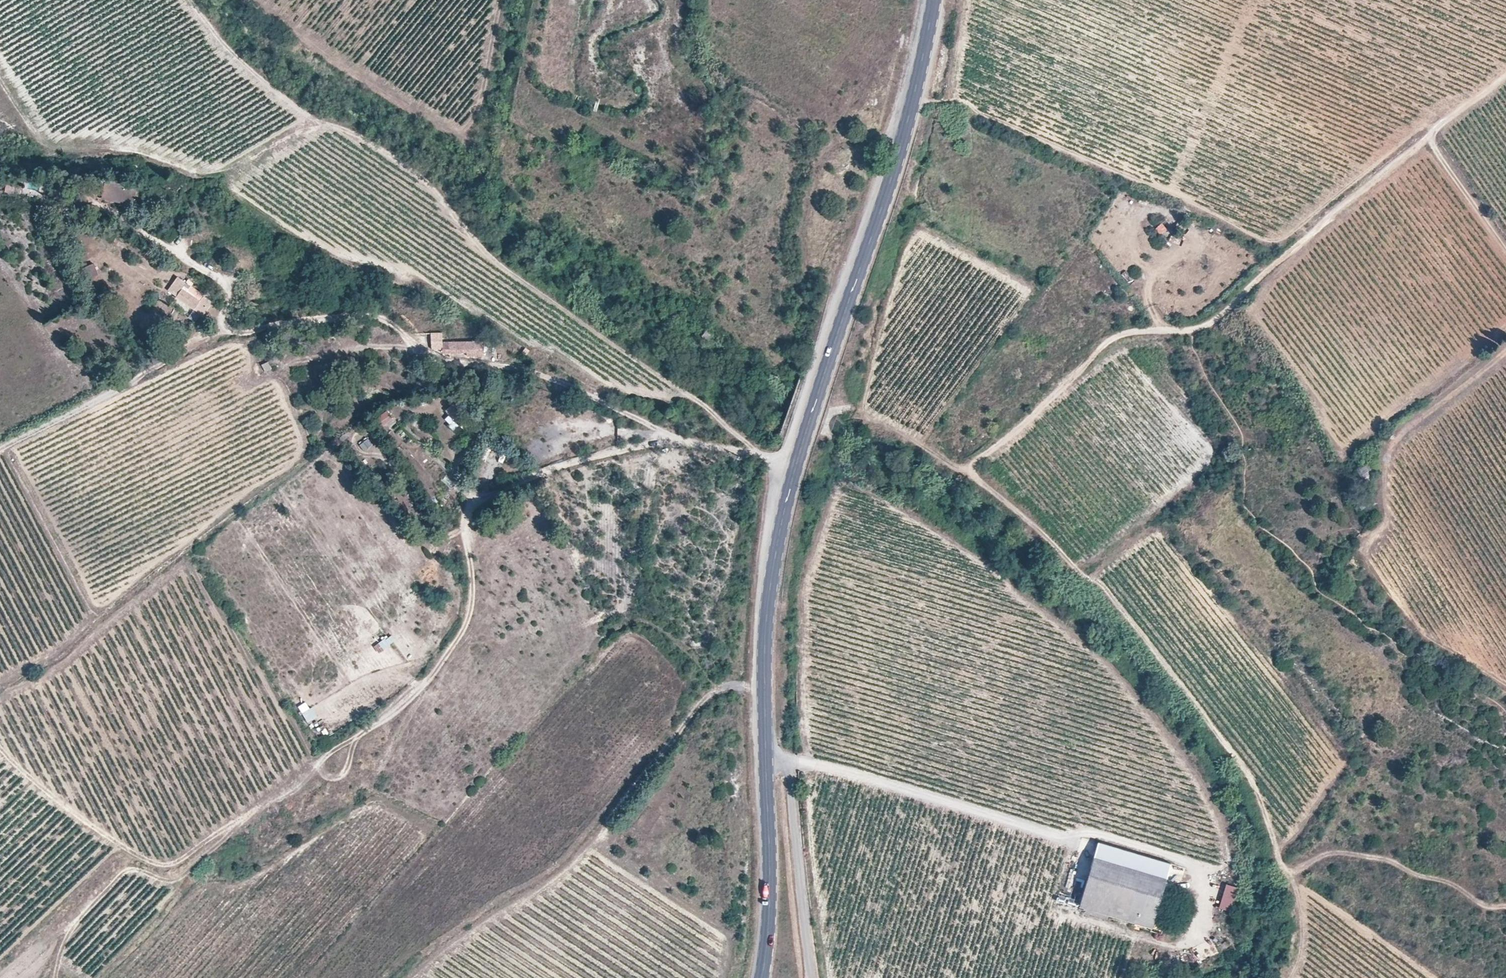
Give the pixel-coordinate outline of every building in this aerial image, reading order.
[(135,207),(138,186),(104,182),(101,203),(135,207)] [(84,220),(86,209),(76,207),(74,218),(84,220)] [(176,297),(186,283),(178,278),(168,291),(176,297)] [(186,283),(176,297),(193,309),(203,296),(186,283)] [(214,303),(203,296),(193,309),(204,317),(214,303)] [(481,355),(481,341),(467,341),(467,343),(467,351),(467,355),(481,355)] [(467,351),(467,343),(443,343),(443,351),(467,351)] [(272,369),(268,362),(262,365),(265,372),(272,369)] [(510,405),(514,396),(509,394),(505,403),(510,405)] [(468,418),(455,404),(460,399),(456,395),(451,399),(454,403),(446,410),(460,426),(468,418)] [(473,414),(460,399),(455,404),(468,418),(473,414)] [(387,429),(396,423),(388,411),(378,417),(387,429)] [(421,438),(428,433),(419,420),(412,424),(421,438)] [(369,439),(360,445),(364,452),(374,446),(369,439)] [(489,453),(492,446),(485,443),(482,451),(489,453)] [(1379,469),(1373,461),(1361,469),(1366,478),(1379,469)] [(1097,840),(1093,853),(1166,873),(1169,859),(1097,840)] [(1151,925),(1166,873),(1093,853),(1079,906),(1151,925)] [(1225,880),(1217,905),(1235,911),(1242,886),(1225,880)]
